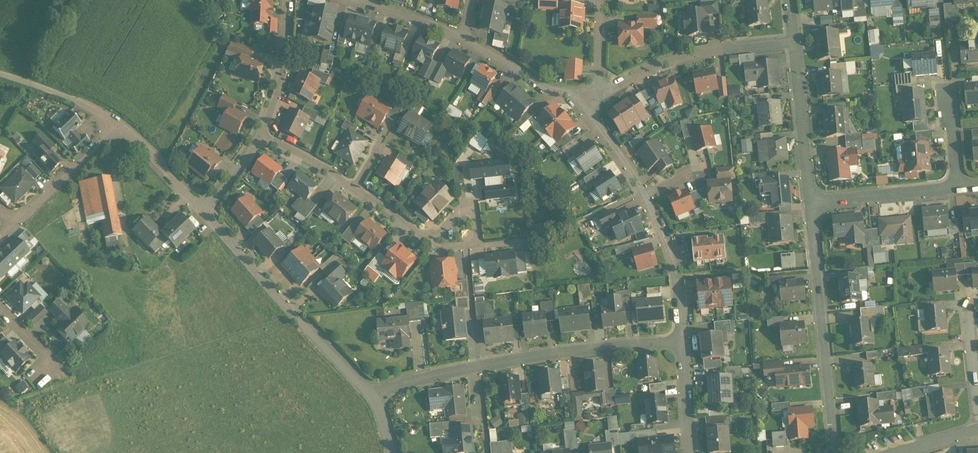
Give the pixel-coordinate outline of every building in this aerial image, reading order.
[(250,7),(250,8),(249,8),(250,8),(253,8),(253,12),(251,12),(251,20),(253,20),(253,21),(259,22),(259,25),(266,26),(266,21),(270,21),(271,18),(272,18),(272,12),(271,12),(271,9),(272,9),(273,0),(250,0),(250,7)] [(437,7),(456,11),(459,0),(439,0),(437,7)] [(506,0),(503,0),(501,6),(507,8),(515,10),(516,2),(506,0)] [(755,1),(749,2),(749,3),(751,16),(748,16),(749,27),(768,25),(766,0),(755,1)] [(815,12),(832,11),(831,0),(814,0),(815,12)] [(832,11),(853,9),(856,8),(856,0),(831,0),(832,11)] [(856,8),(853,9),(854,19),(866,18),(864,2),(865,2),(864,0),(856,0),(856,8)] [(871,8),(891,6),(892,6),(892,0),(871,0),(871,8)] [(892,6),(891,6),(892,17),(903,16),(901,0),(892,0),(892,6)] [(908,10),(932,8),(932,0),(907,0),(908,10)] [(718,2),(700,3),(701,12),(706,12),(706,15),(719,14),(718,2)] [(501,6),(486,3),(484,12),(483,11),(482,16),(504,21),(507,8),(501,6)] [(954,4),(943,6),(945,23),(957,22),(955,5),(954,5),(954,4)] [(582,7),(562,6),(561,6),(561,7),(560,28),(560,29),(561,29),(581,30),(581,31),(582,31),(582,30),(581,30),(583,8),(583,7),(582,7)] [(337,13),(316,8),(309,38),(330,42),(337,13)] [(939,10),(928,11),(930,28),(940,27),(939,10)] [(701,12),(686,14),(687,21),(686,21),(684,23),(685,28),(687,30),(688,30),(689,37),(708,35),(707,28),(709,28),(708,21),(707,21),(706,15),(706,12),(701,12)] [(656,15),(638,16),(638,25),(642,25),(642,28),(656,27),(656,15)] [(504,21),(482,16),(480,21),(481,21),(480,30),(495,34),(501,35),(501,34),(504,21)] [(361,20),(352,17),(348,30),(345,39),(346,40),(357,43),(364,20),(361,19),(361,20)] [(367,21),(364,20),(357,43),(368,46),(369,47),(372,38),(376,25),(367,22),(367,21)] [(270,21),(266,21),(266,26),(265,35),(277,35),(277,22),(270,21)] [(847,24),(829,26),(829,33),(837,32),(838,35),(848,34),(847,24)] [(642,28),(642,25),(638,25),(619,25),(620,46),(627,46),(627,48),(636,48),(636,46),(643,46),(642,28)] [(348,30),(341,28),(338,44),(344,46),(346,40),(345,39),(348,30)] [(395,29),(394,30),(388,28),(387,28),(387,29),(381,48),(381,49),(382,49),(389,51),(388,52),(396,55),(396,53),(399,54),(402,47),(404,46),(404,45),(407,35),(407,34),(401,32),(401,31),(400,31),(400,32),(395,30),(396,29),(395,29)] [(881,30),(870,31),(871,56),(882,56),(881,30)] [(829,33),(816,34),(818,61),(840,59),(838,35),(837,32),(829,33)] [(509,36),(501,34),(501,35),(495,34),(493,41),(507,44),(509,36)] [(372,38),(369,47),(368,46),(366,52),(373,55),(378,39),(372,38)] [(439,47),(422,38),(412,58),(415,59),(415,62),(421,65),(423,64),(426,65),(429,67),(431,62),(439,47)] [(232,44),(226,56),(241,61),(243,57),(237,55),(240,47),(232,44)] [(404,46),(402,47),(399,54),(396,53),(396,55),(394,61),(403,64),(410,48),(404,45),(404,46)] [(960,46),(961,64),(977,63),(977,61),(977,60),(977,45),(973,45),(960,46)] [(255,52),(240,47),(237,55),(243,57),(252,60),(255,52)] [(445,68),(444,70),(446,71),(460,78),(469,60),(454,52),(445,68)] [(935,54),(911,56),(913,74),(914,74),(914,77),(937,75),(935,54)] [(755,55),(738,56),(740,67),(745,67),(745,66),(756,65),(755,55)] [(252,60),(243,57),(241,61),(237,74),(246,77),(245,79),(249,80),(250,82),(252,83),(254,82),(258,83),(264,67),(256,65),(257,61),(252,60)] [(429,67),(426,65),(420,77),(429,81),(430,80),(438,66),(431,62),(429,67)] [(581,63),(567,62),(566,80),(580,81),(581,63)] [(756,65),(745,66),(745,67),(747,80),(758,79),(759,89),(779,87),(776,63),(756,65)] [(438,66),(430,80),(439,85),(446,71),(444,70),(445,68),(438,64),(438,66)] [(846,64),(830,66),(831,74),(839,74),(847,73),(846,64)] [(496,76),(482,67),(472,83),(484,91),(486,92),(489,87),(496,76)] [(713,70),(693,74),(697,93),(717,89),(713,70)] [(330,77),(313,71),(310,78),(319,82),(319,83),(326,86),(330,77)] [(310,78),(301,74),(292,93),(310,101),(313,96),(315,96),(317,91),(316,90),(319,83),(319,82),(310,78)] [(831,74),(820,76),(821,90),(821,97),(841,95),(839,74),(831,74)] [(913,74),(894,76),(895,85),(915,83),(914,77),(914,74),(913,74)] [(673,79),(653,87),(657,98),(659,104),(660,104),(679,96),(673,79)] [(915,83),(895,85),(896,95),(902,94),(902,93),(916,92),(915,83)] [(965,86),(967,105),(977,104),(977,85),(965,86)] [(504,95),(497,103),(498,104),(518,121),(519,121),(525,113),(533,104),(525,98),(525,96),(521,92),(519,93),(512,86),(504,95)] [(498,92),(489,87),(486,92),(484,91),(478,101),(486,106),(489,103),(498,92)] [(719,90),(720,98),(727,97),(727,89),(726,89),(719,90)] [(498,92),(489,103),(494,108),(498,104),(497,103),(504,95),(499,91),(498,92)] [(916,92),(902,93),(902,94),(905,124),(913,123),(925,122),(922,91),(916,92)] [(640,93),(634,98),(642,110),(649,106),(646,102),(640,93)] [(769,95),(753,96),(754,106),(759,105),(770,104),(769,95)] [(388,108),(370,96),(358,116),(379,129),(386,117),(391,109),(388,108)] [(237,104),(225,97),(219,108),(229,113),(231,110),(233,111),(237,104)] [(642,110),(634,98),(628,102),(627,101),(614,109),(615,110),(609,114),(621,133),(646,117),(642,110)] [(657,98),(646,102),(649,106),(656,117),(664,114),(660,104),(659,104),(657,98)] [(403,109),(392,102),(388,108),(391,109),(386,117),(395,123),(400,114),(403,109)] [(423,108),(407,103),(403,109),(400,114),(408,119),(411,115),(417,118),(423,108)] [(770,104),(759,105),(761,127),(781,125),(778,103),(770,104)] [(546,114),(538,121),(538,122),(543,127),(542,127),(542,128),(547,133),(565,116),(560,111),(559,111),(559,112),(555,107),(554,106),(554,107),(546,114)] [(319,114),(305,108),(301,116),(309,119),(309,120),(315,123),(319,114)] [(531,118),(528,122),(533,127),(538,122),(538,121),(546,114),(541,109),(531,118)] [(233,111),(231,110),(229,113),(221,127),(237,136),(247,118),(233,111)] [(301,116),(291,111),(282,130),(299,139),(309,120),(309,119),(301,116)] [(846,111),(824,113),(826,138),(845,137),(849,136),(849,135),(846,135),(844,121),(847,121),(846,111)] [(69,113),(52,129),(64,141),(67,139),(74,132),(81,125),(69,113)] [(525,113),(519,121),(518,121),(515,125),(520,129),(528,122),(531,118),(525,113)] [(316,122),(326,126),(329,120),(320,115),(316,122)] [(417,118),(411,115),(408,119),(399,133),(419,146),(431,127),(417,118)] [(565,116),(547,133),(552,138),(553,138),(557,142),(558,143),(567,135),(573,128),(574,128),(574,127),(573,127),(569,123),(569,122),(569,123),(570,122),(569,121),(565,116)] [(689,121),(680,123),(684,140),(693,137),(692,133),(689,121)] [(925,122),(913,123),(914,133),(915,133),(928,132),(927,121),(925,122)] [(358,129),(346,122),(342,129),(349,134),(350,133),(354,136),(358,129)] [(692,133),(693,137),(697,152),(715,147),(710,129),(692,133)] [(928,132),(915,133),(916,140),(932,138),(931,131),(928,132)] [(74,132),(67,139),(73,146),(81,139),(74,132)] [(354,136),(350,133),(349,134),(337,154),(353,164),(366,143),(354,136)] [(469,145),(481,154),(490,141),(477,133),(469,145)] [(862,134),(849,136),(845,137),(846,143),(862,142),(862,134)] [(60,163),(45,148),(50,144),(41,135),(33,143),(41,150),(35,156),(51,173),(60,163)] [(567,135),(558,143),(557,142),(553,146),(558,152),(561,150),(573,141),(567,135)] [(641,135),(628,144),(632,149),(644,141),(641,135)] [(73,146),(71,148),(76,154),(89,142),(84,136),(81,139),(73,146)] [(573,141),(561,150),(569,161),(574,158),(572,155),(581,148),(575,139),(573,141)] [(773,140),(765,141),(765,143),(767,162),(767,167),(776,166),(775,163),(788,162),(786,139),(773,140)] [(656,141),(638,154),(649,170),(656,166),(667,158),(656,141)] [(862,142),(846,143),(846,152),(855,151),(856,152),(863,151),(862,142)] [(601,160),(589,143),(581,148),(572,155),(574,158),(584,172),(601,160)] [(916,146),(903,147),(903,149),(904,161),(928,158),(927,146),(926,145),(916,146)] [(846,152),(827,154),(830,181),(849,180),(849,179),(848,172),(847,164),(856,163),(856,166),(857,166),(856,152),(855,151),(846,152)] [(222,160),(212,152),(208,158),(216,165),(212,170),(213,171),(222,160)] [(202,154),(198,159),(195,157),(188,166),(204,179),(212,170),(216,165),(208,158),(202,154)] [(415,164),(400,155),(395,163),(404,169),(403,169),(409,173),(415,164)] [(281,171),(265,158),(254,173),(255,173),(254,174),(260,180),(261,178),(270,185),(279,174),(281,171)] [(667,158),(656,166),(661,173),(672,165),(667,158)] [(898,161),(899,173),(907,173),(907,174),(930,172),(929,158),(928,158),(904,161),(898,161)] [(395,163),(389,159),(388,159),(387,159),(388,160),(378,176),(377,176),(378,177),(378,176),(386,182),(387,184),(391,186),(393,186),(397,188),(398,187),(394,185),(403,169),(404,169),(395,163)] [(505,187),(504,178),(510,178),(508,162),(470,166),(472,182),(485,180),(487,201),(516,198),(515,186),(505,187)] [(856,163),(847,164),(848,172),(855,171),(857,170),(856,166),(856,163)] [(462,170),(455,165),(453,167),(454,176),(463,175),(462,170)] [(735,168),(717,170),(718,182),(730,180),(736,180),(735,168)] [(34,185),(21,171),(1,190),(15,204),(34,185)] [(596,171),(583,180),(588,188),(592,185),(592,184),(601,179),(596,171)] [(601,179),(592,184),(592,185),(602,200),(603,201),(615,194),(614,193),(620,189),(610,173),(601,179)] [(771,173),(752,175),(753,184),(760,184),(760,180),(771,179),(771,173)] [(288,181),(279,174),(270,185),(279,192),(288,181)] [(317,188),(300,175),(296,181),(296,185),(292,190),(303,199),(306,201),(307,200),(317,188)] [(463,175),(454,176),(455,187),(464,186),(463,175)] [(109,177),(80,183),(87,218),(100,216),(106,245),(121,243),(109,177)] [(771,179),(760,180),(760,184),(762,196),(771,195),(772,207),(791,205),(790,205),(788,187),(789,187),(788,178),(771,179)] [(718,182),(708,183),(710,204),(732,201),(730,180),(718,182)] [(454,199),(437,183),(426,194),(443,210),(454,199)] [(697,191),(688,195),(694,209),(693,210),(694,212),(701,209),(697,191)] [(686,192),(680,194),(680,193),(674,196),(674,197),(669,199),(676,216),(693,210),(694,209),(688,195),(686,192)] [(443,210),(426,194),(416,205),(432,221),(443,210)] [(356,211),(337,196),(330,205),(325,211),(326,211),(332,216),(330,217),(343,227),(356,211)] [(306,201),(303,199),(294,211),(306,221),(312,214),(317,208),(307,200),(306,201)] [(254,205),(250,205),(246,200),(233,212),(246,227),(247,227),(258,217),(262,214),(254,205)] [(330,205),(323,200),(317,208),(312,214),(319,219),(326,211),(325,211),(330,205)] [(947,208),(922,211),(924,232),(948,230),(949,229),(948,221),(947,208)] [(568,209),(563,212),(566,217),(571,214),(568,209)] [(612,211),(598,218),(603,229),(612,225),(610,222),(616,219),(612,211)] [(616,219),(610,222),(612,225),(618,239),(626,235),(628,238),(643,231),(633,211),(616,219)] [(968,212),(968,213),(963,213),(965,234),(970,233),(977,233),(977,211),(968,212)] [(766,214),(749,216),(750,226),(767,225),(766,214)] [(860,216),(834,219),(836,238),(850,236),(851,244),(862,243),(863,245),(862,231),(860,216)] [(180,217),(161,235),(167,242),(174,249),(193,231),(180,217)] [(258,217),(247,227),(246,227),(245,228),(251,236),(265,224),(258,217)] [(910,218),(879,221),(880,230),(880,237),(881,237),(882,247),(912,244),(910,218)] [(161,235),(146,219),(133,232),(154,254),(167,242),(161,235)] [(788,219),(769,221),(771,236),(775,236),(776,244),(792,243),(791,232),(789,232),(788,219)] [(957,221),(948,221),(949,229),(948,230),(949,236),(959,235),(957,221)] [(374,226),(368,222),(362,229),(356,237),(356,238),(363,243),(363,245),(367,248),(369,247),(374,251),(386,236),(379,231),(379,230),(375,226),(374,226)] [(352,225),(341,239),(347,244),(358,230),(352,225)] [(358,230),(347,244),(350,246),(356,238),(356,237),(362,229),(358,230)] [(880,230),(871,231),(873,248),(882,247),(881,237),(880,237),(880,230)] [(26,231),(21,236),(30,245),(35,240),(26,231)] [(269,231),(255,244),(270,259),(277,253),(283,247),(283,246),(277,240),(277,238),(272,233),(270,232),(269,231)] [(871,231),(862,231),(863,245),(863,250),(873,249),(873,248),(871,231)] [(21,236),(16,240),(28,253),(33,248),(30,245),(21,236)] [(724,238),(692,241),(694,265),(726,262),(724,238)] [(16,240),(2,254),(14,266),(28,253),(16,240)] [(288,241),(283,246),(283,247),(277,253),(283,259),(295,249),(288,241)] [(121,243),(106,245),(107,251),(122,248),(121,243)] [(634,244),(617,249),(620,256),(633,252),(636,251),(634,244)] [(401,246),(399,247),(388,261),(383,268),(385,269),(400,281),(416,261),(403,251),(404,250),(403,248),(401,246)] [(636,251),(633,252),(638,271),(657,266),(651,247),(636,251)] [(320,270),(302,250),(284,266),(295,278),(294,279),(301,286),(320,270)] [(783,254),(784,269),(799,268),(798,253),(783,254)] [(2,254),(0,256),(0,280),(14,266),(2,254)] [(379,254),(368,269),(379,278),(385,269),(383,268),(388,261),(379,254)] [(525,254),(514,255),(517,275),(527,274),(525,254)] [(498,257),(486,259),(486,262),(488,277),(496,276),(496,280),(508,279),(508,277),(517,276),(517,275),(514,255),(498,256),(498,257)] [(454,262),(432,264),(433,278),(432,278),(431,279),(432,285),(433,286),(434,286),(434,290),(454,288),(456,288),(456,283),(455,276),(456,275),(456,268),(454,269),(454,262)] [(486,262),(471,263),(472,278),(488,277),(486,262)] [(347,276),(336,264),(324,274),(331,282),(335,278),(340,283),(347,276)] [(977,264),(964,265),(965,276),(972,276),(972,271),(977,270),(977,264)] [(964,265),(954,266),(954,272),(955,272),(956,277),(965,276),(964,265)] [(867,269),(855,270),(856,277),(859,277),(859,284),(869,283),(867,269)] [(954,272),(932,274),(934,293),(957,291),(956,277),(955,272),(954,272)] [(783,277),(768,278),(768,286),(779,285),(779,284),(784,284),(783,277)] [(856,277),(839,279),(842,304),(861,302),(861,301),(860,302),(858,284),(859,284),(859,277),(856,277)] [(340,283),(335,278),(331,282),(319,292),(329,303),(330,303),(331,302),(336,307),(338,307),(351,295),(340,283)] [(467,282),(456,283),(456,288),(454,288),(456,300),(468,299),(467,282)] [(730,282),(698,285),(700,311),(732,308),(730,282)] [(784,284),(779,284),(779,285),(781,303),(805,300),(803,282),(790,283),(784,284)] [(19,286),(6,298),(22,315),(30,307),(39,298),(29,288),(25,292),(19,286)] [(590,286),(578,287),(580,303),(591,302),(590,286)] [(660,289),(647,290),(647,297),(660,295),(660,289)] [(629,293),(616,294),(617,309),(624,308),(624,309),(630,308),(629,293)] [(39,298),(30,307),(34,312),(43,303),(39,298)] [(468,299),(456,300),(457,313),(464,312),(464,310),(470,310),(468,299)] [(662,300),(636,303),(638,325),(664,322),(662,300)] [(58,303),(48,312),(61,325),(57,328),(71,342),(88,326),(74,311),(70,316),(58,303)] [(493,303),(475,305),(477,318),(484,317),(485,323),(495,322),(493,303)] [(553,303),(541,305),(542,315),(546,314),(547,323),(555,322),(553,303)] [(930,303),(914,305),(915,313),(925,312),(925,311),(931,310),(930,303)] [(424,304),(406,306),(410,306),(411,323),(426,322),(424,304)] [(617,309),(602,310),(604,328),(626,326),(624,309),(624,308),(617,309)] [(876,308),(860,310),(861,318),(877,316),(876,308)] [(931,310),(925,311),(925,312),(926,324),(918,324),(919,333),(927,333),(946,331),(944,309),(931,310)] [(585,310),(563,313),(564,321),(562,321),(564,333),(588,330),(585,310)] [(457,313),(443,315),(444,315),(445,330),(441,330),(442,332),(444,332),(446,342),(467,340),(466,340),(465,327),(466,327),(464,312),(457,313)] [(542,315),(523,317),(525,340),(548,337),(547,323),(546,314),(542,315)] [(783,318),(767,320),(768,328),(780,327),(784,326),(783,318)] [(408,320),(379,323),(380,342),(396,340),(397,351),(409,349),(408,339),(410,339),(408,320)] [(485,323),(484,324),(487,345),(513,342),(511,321),(495,322),(485,323)] [(730,322),(714,324),(715,335),(722,335),(722,336),(727,335),(731,335),(730,322)] [(868,322),(849,323),(852,347),(873,345),(872,335),(869,336),(867,322),(868,322)] [(784,326),(780,327),(782,346),(806,344),(804,324),(784,326)] [(715,335),(700,337),(703,361),(704,371),(722,369),(721,359),(724,359),(723,346),(728,345),(727,335),(722,336),(722,335),(715,335)] [(0,343),(0,359),(0,358),(10,348),(3,340),(0,343)] [(19,350),(14,344),(10,348),(0,358),(15,373),(29,360),(24,355),(25,354),(20,349),(19,350)] [(923,347),(907,349),(908,358),(924,356),(923,347)] [(877,352),(866,354),(867,360),(878,359),(877,352)] [(948,352),(929,354),(931,377),(950,375),(948,352)] [(656,360),(638,362),(640,381),(658,379),(656,360)] [(782,362),(764,364),(765,377),(776,376),(776,371),(782,370),(782,362)] [(604,365),(584,367),(587,394),(600,393),(606,392),(606,391),(604,365)] [(871,366),(854,368),(856,389),(873,387),(871,366)] [(782,370),(776,371),(776,376),(777,389),(810,385),(808,367),(782,370)] [(741,368),(725,369),(725,379),(731,378),(731,379),(742,378),(741,368)] [(558,373),(539,375),(542,397),(560,395),(558,373)] [(725,379),(709,380),(711,406),(732,405),(731,379),(731,378),(725,379)] [(518,379),(499,381),(500,389),(503,389),(504,402),(504,404),(505,410),(521,408),(520,400),(521,400),(520,396),(519,397),(517,380),(518,380),(518,379)] [(17,386),(21,394),(29,390),(26,382),(17,386)] [(658,385),(649,386),(650,393),(650,394),(667,392),(666,384),(658,385)] [(927,388),(911,390),(912,400),(928,397),(927,388)] [(462,389),(444,391),(444,392),(430,394),(432,411),(446,409),(447,419),(450,418),(455,418),(465,417),(462,389)] [(614,390),(606,391),(606,392),(600,393),(601,407),(616,405),(614,390)] [(571,391),(563,391),(565,407),(573,407),(573,406),(571,396),(571,391)] [(896,392),(879,394),(880,402),(896,401),(896,392)] [(951,392),(933,395),(937,419),(955,417),(951,392)] [(579,395),(571,396),(573,406),(573,407),(574,422),(583,421),(582,408),(581,408),(580,402),(579,395)] [(528,396),(520,396),(521,400),(520,400),(521,408),(522,413),(530,412),(528,396)] [(633,405),(632,396),(618,396),(618,405),(633,405)] [(664,399),(646,401),(647,417),(649,417),(650,425),(648,425),(648,426),(655,425),(667,424),(664,399)] [(877,402),(858,404),(859,404),(860,416),(859,416),(860,428),(871,427),(871,426),(879,425),(879,424),(894,423),(893,409),(878,410),(877,402)] [(790,404),(771,405),(772,413),(788,412),(791,411),(790,404)] [(791,411),(788,412),(790,429),(789,429),(790,441),(807,440),(806,428),(814,427),(812,409),(791,411)] [(530,414),(520,415),(521,426),(530,425),(530,414)] [(730,416),(707,418),(709,432),(724,431),(723,425),(730,425),(730,416)] [(442,424),(429,426),(431,439),(444,438),(442,424)] [(453,429),(454,438),(456,438),(456,445),(444,446),(444,444),(443,444),(444,452),(473,452),(471,428),(453,429)] [(575,430),(566,431),(568,450),(577,449),(575,430)] [(619,431),(605,433),(607,446),(611,446),(611,448),(620,447),(619,431)] [(708,432),(709,440),(708,442),(707,443),(708,444),(708,445),(709,446),(710,452),(730,452),(729,452),(727,452),(725,431),(724,431),(709,432),(708,432)] [(643,433),(636,434),(637,442),(639,442),(639,441),(654,440),(653,432),(643,433)] [(765,432),(757,433),(758,442),(766,442),(765,432)] [(786,433),(772,434),(773,449),(787,448),(786,433)] [(639,441),(639,442),(642,442),(642,449),(640,449),(640,452),(665,452),(664,438),(654,440),(639,441)] [(664,438),(665,452),(676,452),(674,438),(664,438)] [(490,445),(491,449),(501,448),(502,452),(513,452),(512,442),(490,445)]
